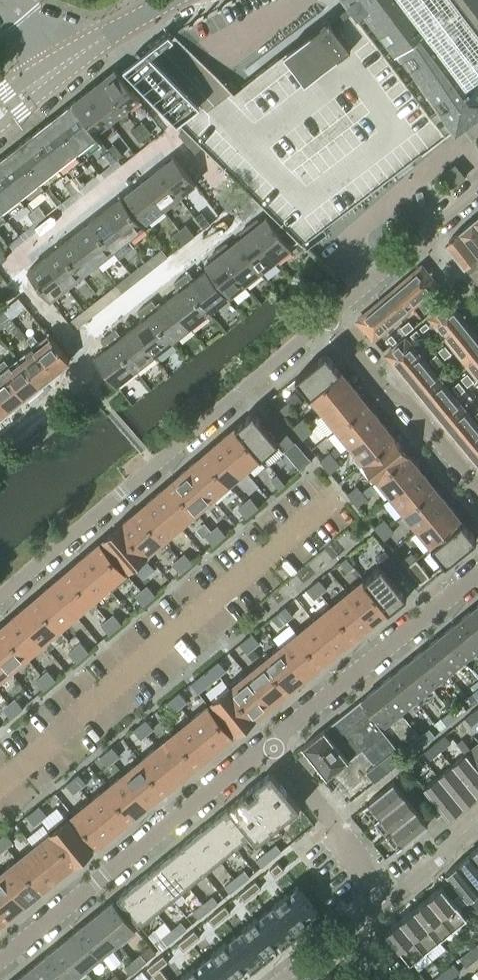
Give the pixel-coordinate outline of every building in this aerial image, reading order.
[(127,70),(179,121),(223,165),(237,178),(244,186),(263,204),(267,208),(302,243),(304,241),(322,227),(421,152),(422,151),(423,151),(440,138),(440,137),(455,126),(456,126),(399,41),(367,0),(366,0),(359,5),(353,10),(349,4),(348,3),(347,4),(348,5),(329,19),(329,18),(311,32),(250,78),(234,90),(195,55),(194,56),(171,73),(150,52),(127,70)] [(399,41),(456,126),(477,109),(477,0),(367,0),(399,41)] [(114,67),(100,79),(125,111),(140,99),(114,67)] [(100,79),(86,90),(111,122),(125,111),(100,79)] [(86,90),(72,102),(86,121),(96,133),(111,122),(86,90)] [(72,102),(52,117),(67,136),(86,121),(72,102)] [(52,117),(33,132),(48,151),(67,136),(52,117)] [(86,121),(67,136),(83,157),(102,141),(96,133),(86,121)] [(142,121),(136,125),(146,137),(151,132),(142,121)] [(146,137),(136,125),(131,130),(140,141),(146,137)] [(33,132),(14,147),(29,166),(48,151),(33,132)] [(67,136),(48,151),(64,171),(83,157),(67,136)] [(107,148),(109,150),(116,159),(123,154),(113,143),(107,148)] [(0,158),(0,167),(10,181),(29,166),(14,147),(0,158)] [(116,159),(109,150),(103,154),(111,164),(116,159)] [(48,151),(29,166),(45,186),(64,171),(48,151)] [(173,156),(157,169),(179,196),(195,183),(173,156)] [(29,166),(10,181),(26,201),(45,186),(29,166)] [(10,181),(0,167),(0,189),(10,181)] [(157,169),(141,181),(163,209),(179,196),(157,169)] [(76,175),(71,180),(78,189),(84,185),(76,175)] [(440,176),(432,183),(440,193),(448,186),(440,176)] [(78,189),(71,180),(65,184),(73,194),(78,189)] [(0,189),(0,206),(7,216),(26,201),(10,181),(0,189)] [(163,209),(141,181),(125,194),(146,222),(163,209)] [(121,197),(105,209),(128,239),(144,226),(121,197)] [(38,205),(33,209),(40,219),(46,215),(38,205)] [(40,219),(33,209),(27,214),(35,223),(40,219)] [(105,209),(89,222),(112,251),(128,239),(105,209)] [(195,216),(204,228),(210,223),(201,211),(195,216)] [(253,220),(248,224),(276,259),(291,247),(266,216),(256,224),(253,220)] [(460,231),(477,254),(477,225),(474,219),(460,231)] [(89,222),(74,234),(97,263),(112,251),(89,222)] [(185,224),(179,229),(188,240),(194,235),(185,224)] [(245,232),(236,240),(260,271),(276,259),(248,224),(242,229),(245,232)] [(188,240),(179,229),(172,234),(181,246),(188,240)] [(460,231),(449,240),(449,245),(465,266),(477,283),(477,254),(460,231)] [(74,234),(59,246),(81,275),(97,263),(74,234)] [(223,244),(218,248),(245,283),(260,271),(236,240),(226,247),(223,244)] [(59,246),(43,258),(66,287),(81,275),(59,246)] [(245,283),(218,248),(212,252),(215,256),(205,264),(230,295),(245,283)] [(161,249),(145,261),(152,269),(167,256),(161,249)] [(66,287),(43,258),(27,270),(50,299),(66,287)] [(152,269),(145,261),(130,273),(136,281),(152,269)] [(421,265),(409,276),(425,295),(437,284),(421,265)] [(188,271),(181,277),(208,312),(227,297),(206,270),(194,279),(188,271)] [(121,293),(133,283),(136,281),(130,273),(115,285),(121,293)] [(409,276),(396,286),(412,306),(425,295),(409,276)] [(179,290),(169,299),(190,326),(208,312),(181,277),(173,283),(179,290)] [(115,285),(102,295),(99,297),(105,305),(121,293),(115,285)] [(396,286),(383,297),(399,316),(412,306),(396,286)] [(90,317),(102,308),(105,305),(99,297),(84,310),(90,317)] [(383,297),(371,308),(387,327),(399,316),(383,297)] [(31,313),(19,298),(5,309),(11,318),(17,325),(31,313)] [(439,305),(434,298),(430,302),(435,308),(439,305)] [(152,300),(144,306),(172,340),(190,326),(169,299),(158,307),(152,300)] [(431,317),(442,331),(461,316),(450,301),(431,317)] [(435,308),(430,302),(426,305),(431,311),(435,308)] [(143,319),(132,327),(153,355),(172,340),(144,306),(137,311),(143,319)] [(387,327),(371,308),(358,319),(373,338),(387,327)] [(11,318),(5,309),(0,313),(0,326),(11,318)] [(90,317),(84,310),(71,319),(78,327),(90,317)] [(442,331),(453,345),(473,330),(461,316),(442,331)] [(413,327),(408,320),(404,323),(409,330),(413,327)] [(426,321),(420,327),(423,331),(430,325),(426,321)] [(69,361),(48,335),(38,323),(23,335),(33,347),(53,373),(69,361)] [(404,323),(400,327),(405,333),(409,330),(404,323)] [(115,328),(108,334),(135,369),(153,355),(132,327),(121,336),(115,328)] [(420,333),(417,329),(410,334),(414,338),(420,333)] [(464,359),(477,348),(477,337),(473,330),(453,345),(464,359)] [(135,369),(108,334),(101,340),(106,347),(95,357),(116,384),(135,369)] [(391,334),(387,338),(392,344),(397,341),(391,334)] [(386,354),(398,368),(417,352),(405,338),(386,354)] [(445,345),(439,350),(442,354),(448,349),(445,345)] [(33,347),(18,359),(39,385),(53,373),(33,347)] [(475,373),(477,371),(477,348),(464,359),(475,373)] [(445,358),(452,353),(448,349),(442,354),(445,358)] [(398,368),(409,382),(428,366),(417,352),(398,368)] [(295,378),(309,395),(341,370),(326,353),(295,378)] [(433,362),(440,357),(436,353),(430,358),(433,362)] [(440,357),(433,362),(436,366),(443,361),(440,357)] [(18,359),(3,370),(24,396),(39,385),(18,359)] [(409,382),(421,396),(440,380),(428,366),(409,382)] [(0,373),(0,397),(9,408),(24,396),(3,370),(0,373)] [(309,395),(323,412),(354,387),(341,370),(309,395)] [(468,373),(461,378),(465,382),(471,377),(468,373)] [(465,382),(468,386),(474,381),(471,377),(465,382)] [(421,396),(432,409),(451,394),(440,380),(421,396)] [(462,385),(459,381),(452,386),(456,390),(462,385)] [(462,385),(456,390),(459,394),(465,389),(462,385)] [(323,412),(337,429),(368,404),(354,387),(323,412)] [(432,409),(443,423),(462,407),(451,394),(432,409)] [(9,408),(0,397),(0,415),(9,408)] [(294,408),(289,401),(279,409),(284,415),(294,408)] [(337,429),(350,445),(381,420),(368,404),(337,429)] [(443,423),(455,437),(474,421),(462,407),(443,423)] [(267,427),(253,411),(236,426),(262,456),(279,442),(285,449),(294,441),(276,419),(267,427)] [(308,424),(302,418),(293,426),(298,432),(308,424)] [(350,445),(364,462),(395,437),(381,420),(350,445)] [(466,450),(477,440),(477,426),(474,421),(455,437),(466,450)] [(313,431),(308,424),(298,432),(303,438),(313,431)] [(262,456),(236,426),(219,440),(245,470),(262,456)] [(364,462),(377,479),(408,454),(395,437),(364,462)] [(245,470),(219,440),(203,454),(229,484),(245,470)] [(477,464),(477,440),(466,450),(477,464)] [(335,458),(330,452),(320,459),(325,466),(335,458)] [(229,484),(203,454),(187,468),(213,498),(229,484)] [(377,479),(391,496),(422,471),(408,454),(377,479)] [(340,464),(335,458),(325,466),(330,472),(340,464)] [(213,498),(187,468),(170,482),(196,512),(213,498)] [(391,496),(404,513),(436,487),(422,471),(391,496)] [(285,483),(277,474),(271,479),(279,489),(285,483)] [(196,512),(170,482),(154,496),(180,526),(196,512)] [(362,492),(357,485),(347,493),(352,499),(362,492)] [(404,513),(418,529),(449,504),(436,487),(404,513)] [(367,498),(362,492),(352,499),(357,505),(367,498)] [(180,526),(154,496),(137,510),(163,540),(180,526)] [(258,506),(251,497),(244,502),(252,511),(258,506)] [(252,511),(244,502),(238,507),(246,517),(252,511)] [(418,529),(432,546),(463,521),(449,504),(418,529)] [(163,540),(137,510),(121,524),(150,558),(151,557),(148,554),(163,540)] [(389,525),(384,519),(374,527),(379,533),(389,525)] [(432,546),(446,564),(477,538),(463,521),(432,546)] [(150,558),(121,524),(104,538),(133,572),(150,558)] [(226,534),(218,525),(212,530),(220,539),(226,534)] [(394,532),(389,525),(379,533),(385,539),(394,532)] [(220,539),(212,530),(206,535),(213,545),(220,539)] [(129,576),(100,542),(83,557),(109,587),(108,587),(111,591),(129,576)] [(375,557),(381,564),(364,578),(389,610),(407,595),(393,579),(403,571),(385,549),(375,557)] [(193,562),(185,553),(179,558),(187,568),(193,562)] [(416,559),(411,553),(402,560),(407,566),(416,559)] [(109,587),(83,557),(66,571),(92,601),(108,587),(109,587)] [(354,566),(346,557),(340,562),(348,571),(354,566)] [(187,568),(179,558),(173,564),(181,573),(187,568)] [(421,565),(416,559),(407,566),(412,573),(421,565)] [(92,601),(66,571),(50,585),(76,615),(92,601)] [(372,623),(389,610),(364,578),(347,592),(372,623)] [(327,588),(319,579),(313,584),(321,593),(327,588)] [(321,593),(313,584),(307,589),(314,598),(321,593)] [(76,615),(50,585),(33,599),(59,629),(76,615)] [(155,594),(147,585),(141,590),(149,600),(155,594)] [(149,600),(141,590),(135,596),(143,605),(149,600)] [(356,637),(372,623),(347,592),(331,606),(356,637)] [(59,629),(33,599),(17,613),(43,643),(59,629)] [(293,615),(286,606),(279,611),(287,620),(293,615)] [(339,650),(356,637),(331,606),(314,619),(339,650)] [(457,622),(477,647),(477,615),(473,609),(457,622)] [(287,620),(279,611),(273,616),(281,625),(287,620)] [(43,643),(17,613),(1,627),(26,657),(43,643)] [(121,623),(114,614),(107,619),(115,628),(121,623)] [(115,628),(107,619),(101,624),(109,633),(115,628)] [(322,664),(339,650),(314,619),(297,633),(322,664)] [(441,634),(464,662),(477,651),(477,647),(457,622),(441,634)] [(1,627),(0,627),(0,659),(10,671),(26,657),(1,627)] [(260,642),(252,633),(246,638),(253,647),(260,642)] [(305,677),(322,664),(297,633),(280,646),(305,677)] [(441,634),(426,647),(448,675),(464,662),(441,634)] [(253,647),(246,638),(240,643),(247,653),(253,647)] [(89,651),(81,642),(75,647),(83,656),(89,651)] [(289,691),(305,677),(280,646),(263,660),(289,691)] [(83,656),(75,647),(69,652),(76,662),(83,656)] [(426,647),(410,660),(432,688),(448,675),(426,647)] [(0,659),(0,680),(10,671),(0,659)] [(226,669),(218,660),(212,665),(220,675),(226,669)] [(272,705),(289,691),(263,660),(247,673),(272,705)] [(410,660),(394,673),(416,701),(432,688),(410,660)] [(220,675),(212,665),(206,670),(213,680),(220,675)] [(56,679),(48,670),(42,675),(50,684),(56,679)] [(255,718),(272,705),(247,673),(230,687),(255,718)] [(394,673),(378,686),(401,714),(416,701),(394,673)] [(50,684),(42,675),(36,681),(44,690),(50,684)] [(401,714),(378,686),(361,699),(384,728),(401,714)] [(237,732),(255,718),(230,687),(212,701),(237,732)] [(187,701),(179,692),(173,697),(181,706),(187,701)] [(181,706),(173,697),(167,702),(174,711),(181,706)] [(23,707),(15,698),(9,703),(17,713),(23,707)] [(359,701),(324,729),(349,760),(362,750),(374,765),(366,772),(374,782),(404,758),(359,701)] [(456,717),(451,711),(444,702),(435,711),(446,725),(456,717)] [(17,713),(9,703),(3,709),(11,718),(17,713)] [(460,703),(451,711),(456,717),(466,709),(460,703)] [(216,750),(233,736),(208,705),(191,719),(216,750)] [(475,709),(465,718),(471,725),(477,720),(477,713),(475,709)] [(153,728),(146,719),(139,724),(147,733),(153,728)] [(216,750),(191,719),(174,732),(199,763),(216,750)] [(147,733),(139,724),(133,729),(141,739),(147,733)] [(429,728),(419,736),(425,743),(434,735),(429,728)] [(349,760),(324,729),(303,747),(327,778),(349,760)] [(182,777),(199,763),(174,732),(157,746),(182,777)] [(444,735),(434,743),(440,751),(450,742),(444,735)] [(425,743),(419,736),(409,744),(415,751),(425,743)] [(465,754),(477,769),(477,743),(470,749),(462,740),(457,744),(465,754)] [(440,751),(434,743),(423,752),(430,759),(440,751)] [(120,756),(112,746),(106,751),(113,761),(120,756)] [(165,791),(182,777),(157,746),(140,760),(165,791)] [(113,761),(106,751),(100,756),(107,766),(113,761)] [(451,765),(476,795),(477,794),(477,769),(465,754),(451,765)] [(406,766),(412,774),(422,765),(416,757),(406,766)] [(149,804),(165,791),(140,760),(123,773),(149,804)] [(451,765),(437,776),(462,807),(476,795),(451,765)] [(271,772),(228,807),(251,835),(257,843),(280,824),(300,808),(271,772)] [(86,783),(78,773),(72,779),(80,788),(86,783)] [(132,818),(149,804),(123,773),(107,787),(132,818)] [(462,807),(437,776),(423,788),(448,818),(462,807)] [(80,788),(72,779),(66,784),(73,793),(80,788)] [(368,802),(380,817),(404,797),(393,783),(368,802)] [(115,831),(132,818),(107,787),(90,800),(115,831)] [(380,817),(391,830),(416,811),(404,797),(380,817)] [(97,845),(115,831),(90,800),(72,814),(97,845)] [(47,814),(39,805),(33,810),(40,819),(47,814)] [(228,807),(213,820),(235,848),(251,835),(228,807)] [(40,819),(33,810),(27,815),(34,825),(40,819)] [(416,811),(391,830),(403,845),(427,825),(416,811)] [(76,863),(93,849),(68,818),(51,832),(76,863)] [(213,820),(197,832),(220,860),(235,848),(213,820)] [(6,832),(0,837),(0,838),(7,847),(13,842),(6,832)] [(59,877),(76,863),(51,832),(34,846),(59,877)] [(197,832),(181,845),(204,873),(220,860),(197,832)] [(181,845),(165,858),(188,886),(204,873),(181,845)] [(275,845),(265,853),(271,860),(281,851),(275,845)] [(42,890),(59,877),(34,846),(17,859),(42,890)] [(470,853),(477,863),(477,846),(470,853)] [(271,860),(265,853),(256,861),(261,867),(271,860)] [(477,889),(477,863),(470,853),(457,863),(477,889)] [(165,858),(149,871),(172,899),(188,886),(165,858)] [(25,904),(42,890),(17,859),(0,873),(25,904)] [(279,860),(270,867),(276,874),(284,867),(279,860)] [(457,863),(444,874),(467,901),(468,901),(476,910),(477,908),(477,889),(457,863)] [(243,870),(234,878),(239,885),(249,877),(243,870)] [(149,871),(133,884),(156,912),(172,899),(149,871)] [(25,904),(0,873),(0,907),(8,917),(25,904)] [(304,877),(288,889),(299,902),(314,890),(304,877)] [(239,885),(234,878),(224,886),(229,893),(239,885)] [(257,878),(248,885),(254,892),(262,885),(257,878)] [(156,912),(133,884),(116,897),(139,925),(156,912)] [(248,885),(240,892),(245,899),(254,892),(248,885)] [(442,885),(427,897),(452,928),(467,916),(442,885)] [(288,889),(273,901),(283,914),(299,902),(288,889)] [(314,890),(299,902),(309,915),(324,903),(314,890)] [(212,896),(202,904),(208,911),(217,903),(212,896)] [(427,897),(414,908),(439,939),(452,928),(427,897)] [(112,901),(95,915),(117,943),(135,929),(112,901)] [(273,901),(258,914),(268,927),(283,914),(273,901)] [(299,902),(283,914),(294,927),(309,915),(299,902)] [(226,903),(218,909),(223,916),(232,910),(226,903)] [(208,911),(202,904),(192,912),(198,919),(208,911)] [(8,917),(0,907),(0,924),(8,917)] [(414,908),(400,920),(425,950),(439,939),(414,908)] [(218,909),(209,916),(215,923),(223,916),(218,909)] [(258,914),(242,926),(253,939),(268,927),(258,914)] [(283,914),(268,927),(279,940),(294,927),(283,914)] [(95,915),(78,928),(101,956),(117,943),(95,915)] [(425,950),(400,920),(385,931),(410,962),(425,950)] [(176,936),(170,928),(164,921),(148,933),(160,949),(176,936)] [(180,922),(170,928),(176,936),(185,929),(180,922)] [(242,926),(227,938),(238,951),(253,939),(242,926)] [(196,927),(187,934),(193,941),(201,934),(196,927)] [(268,927),(253,939),(263,952),(279,940),(268,927)] [(78,928),(61,942),(84,970),(101,956),(78,928)] [(187,934),(179,941),(184,948),(193,941),(187,934)] [(227,938),(212,950),(222,963),(238,951),(227,938)] [(253,939),(238,951),(248,964),(263,952),(253,939)] [(45,956),(64,979),(71,979),(84,970),(61,942),(45,956)] [(138,952),(140,954),(132,960),(138,968),(146,961),(155,954),(147,944),(138,952)] [(212,950),(197,963),(207,976),(222,963),(212,950)] [(476,958),(470,950),(460,959),(466,966),(476,958)] [(238,951),(222,963),(233,976),(248,964),(238,951)] [(163,953),(155,960),(161,967),(169,960),(163,953)] [(28,969),(36,979),(64,979),(45,956),(28,969)] [(123,967),(115,974),(120,979),(123,979),(138,968),(132,960),(123,967)] [(155,960),(147,967),(152,974),(161,967),(155,960)] [(181,975),(185,979),(201,979),(207,976),(197,963),(181,975)] [(207,976),(211,979),(228,979),(233,976),(222,963),(207,976)] [(443,973),(449,979),(459,972),(453,964),(443,973)] [(152,974),(157,979),(158,979),(166,974),(161,967),(152,974)] [(15,979),(36,979),(28,969),(15,979)]
